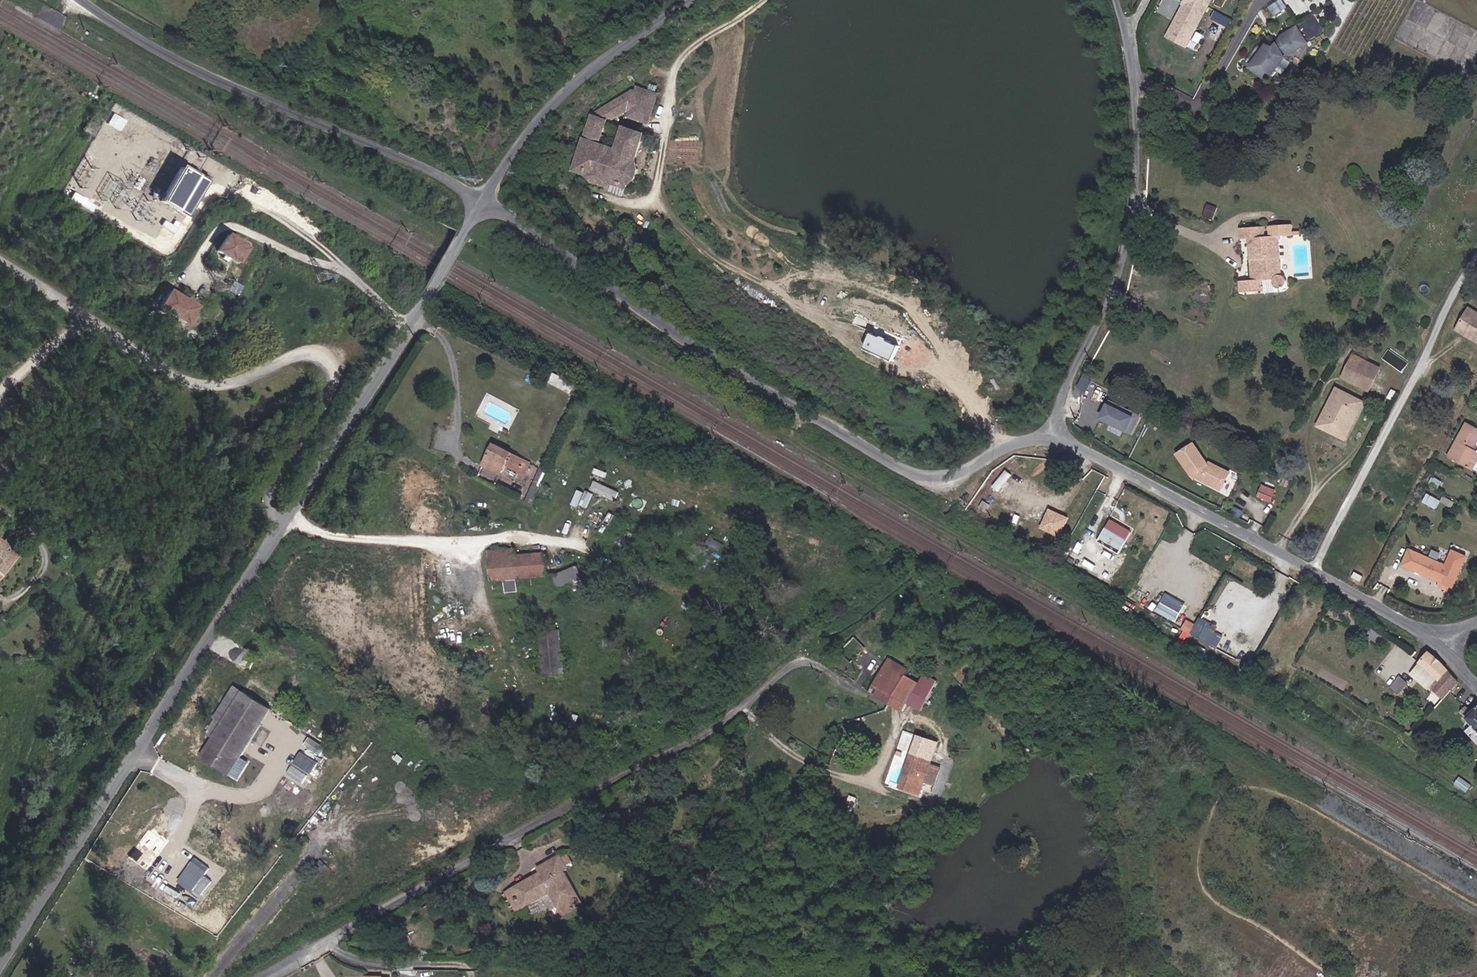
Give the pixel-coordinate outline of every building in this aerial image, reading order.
[(1181,43),(1202,0),(1177,0),(1176,0),(1174,0),(1166,17),(1168,18),(1160,34),(1163,36),(1159,42),(1156,41),(1152,49),(1170,57),(1178,41),(1181,43)] [(1260,51),(1245,79),(1264,90),(1280,63),(1279,62),(1280,61),(1283,65),(1299,57),(1289,37),(1269,47),(1268,50),(1264,53),(1260,51)] [(627,95),(614,107),(619,112),(623,113),(622,118),(645,124),(652,98),(633,92),(632,97),(627,95)] [(614,107),(592,126),(600,128),(619,112),(614,107)] [(59,125),(72,132),(78,121),(66,113),(59,125)] [(592,126),(577,178),(590,183),(590,184),(596,190),(604,192),(613,191),(613,189),(628,194),(629,190),(631,190),(637,184),(639,176),(637,168),(636,167),(643,140),(624,135),(618,158),(598,152),(605,129),(600,128),(592,126)] [(146,194),(163,203),(183,169),(166,159),(146,194)] [(227,247),(235,251),(242,238),(221,225),(211,242),(225,250),(227,247)] [(1254,286),(1265,285),(1265,286),(1266,291),(1267,294),(1269,295),(1273,296),(1275,295),(1279,294),(1280,290),(1280,286),(1278,283),(1277,282),(1275,282),(1274,244),(1286,243),(1286,231),(1264,231),(1264,243),(1259,243),(1258,231),(1233,233),(1234,244),(1242,244),(1243,273),(1249,273),(1250,286),(1244,286),(1232,286),(1232,297),(1255,296),(1254,286)] [(219,279),(232,286),(237,276),(225,269),(219,279)] [(115,303),(125,308),(132,295),(121,290),(115,303)] [(178,320),(187,305),(161,290),(151,304),(178,320)] [(1462,313),(1451,331),(1476,346),(1476,323),(1462,313)] [(1476,347),(1476,346),(1451,331),(1448,336),(1474,351),(1476,347)] [(893,360),(901,345),(874,332),(867,348),(893,360)] [(1333,388),(1361,402),(1372,380),(1345,366),(1333,388)] [(1079,387),(1087,391),(1094,379),(1085,375),(1079,387)] [(1310,433),(1339,449),(1357,413),(1328,399),(1310,433)] [(1131,421),(1098,405),(1090,421),(1123,438),(1131,421)] [(1468,451),(1476,434),(1476,431),(1462,423),(1444,458),(1466,470),(1474,455),(1468,451)] [(518,477),(525,465),(489,445),(477,467),(490,474),(495,465),(518,477)] [(1191,452),(1175,461),(1188,485),(1192,483),(1195,488),(1215,499),(1223,482),(1207,473),(1205,476),(1191,452)] [(596,479),(592,489),(617,501),(622,491),(596,479)] [(1263,483),(1258,496),(1272,501),(1277,489),(1263,483)] [(1437,507),(1440,498),(1427,494),(1424,502),(1437,507)] [(1423,502),(1419,509),(1434,517),(1437,510),(1423,502)] [(1050,510),(1042,527),(1061,535),(1069,519),(1050,510)] [(1124,549),(1133,528),(1111,518),(1102,539),(1124,549)] [(586,543),(601,549),(611,526),(595,519),(586,543)] [(19,563),(15,560),(18,556),(5,546),(2,549),(0,548),(0,587),(19,563)] [(469,580),(492,577),(490,552),(489,547),(465,550),(469,580)] [(492,577),(527,574),(524,549),(490,552),(492,577)] [(1443,568),(1406,552),(1400,565),(1450,587),(1462,558),(1449,553),(1443,568)] [(556,564),(532,574),(537,584),(553,578),(556,586),(565,581),(556,564)] [(507,591),(519,590),(518,579),(506,580),(507,591)] [(1167,592),(1156,610),(1176,621),(1187,603),(1167,592)] [(1191,633),(1196,623),(1187,618),(1182,629),(1191,633)] [(1192,634),(1217,647),(1224,634),(1198,621),(1192,634)] [(543,631),(544,673),(564,673),(564,631),(543,631)] [(904,680),(908,675),(891,664),(887,669),(904,680)] [(1451,674),(1437,667),(1425,680),(1451,708),(1453,706),(1454,707),(1467,693),(1451,674)] [(871,698),(888,708),(904,680),(887,669),(871,698)] [(1401,693),(1407,680),(1399,676),(1393,689),(1401,693)] [(888,708),(902,716),(918,689),(904,680),(888,708)] [(209,739),(214,742),(241,699),(233,694),(212,725),(216,728),(213,733),(209,732),(206,737),(209,739)] [(199,767),(228,785),(272,718),(241,699),(214,742),(209,739),(206,745),(211,749),(199,767)] [(928,765),(930,761),(912,753),(898,788),(916,795),(922,782),(928,765)] [(932,786),(939,769),(928,765),(922,782),(932,786)] [(643,815),(647,822),(666,812),(662,805),(643,815)] [(561,859),(565,868),(577,861),(573,853),(561,859)] [(594,900),(594,899),(577,868),(580,866),(577,861),(565,868),(561,859),(551,865),(554,870),(525,885),(534,903),(563,888),(575,910),(594,900)] [(525,907),(534,903),(525,885),(516,889),(525,907)]
